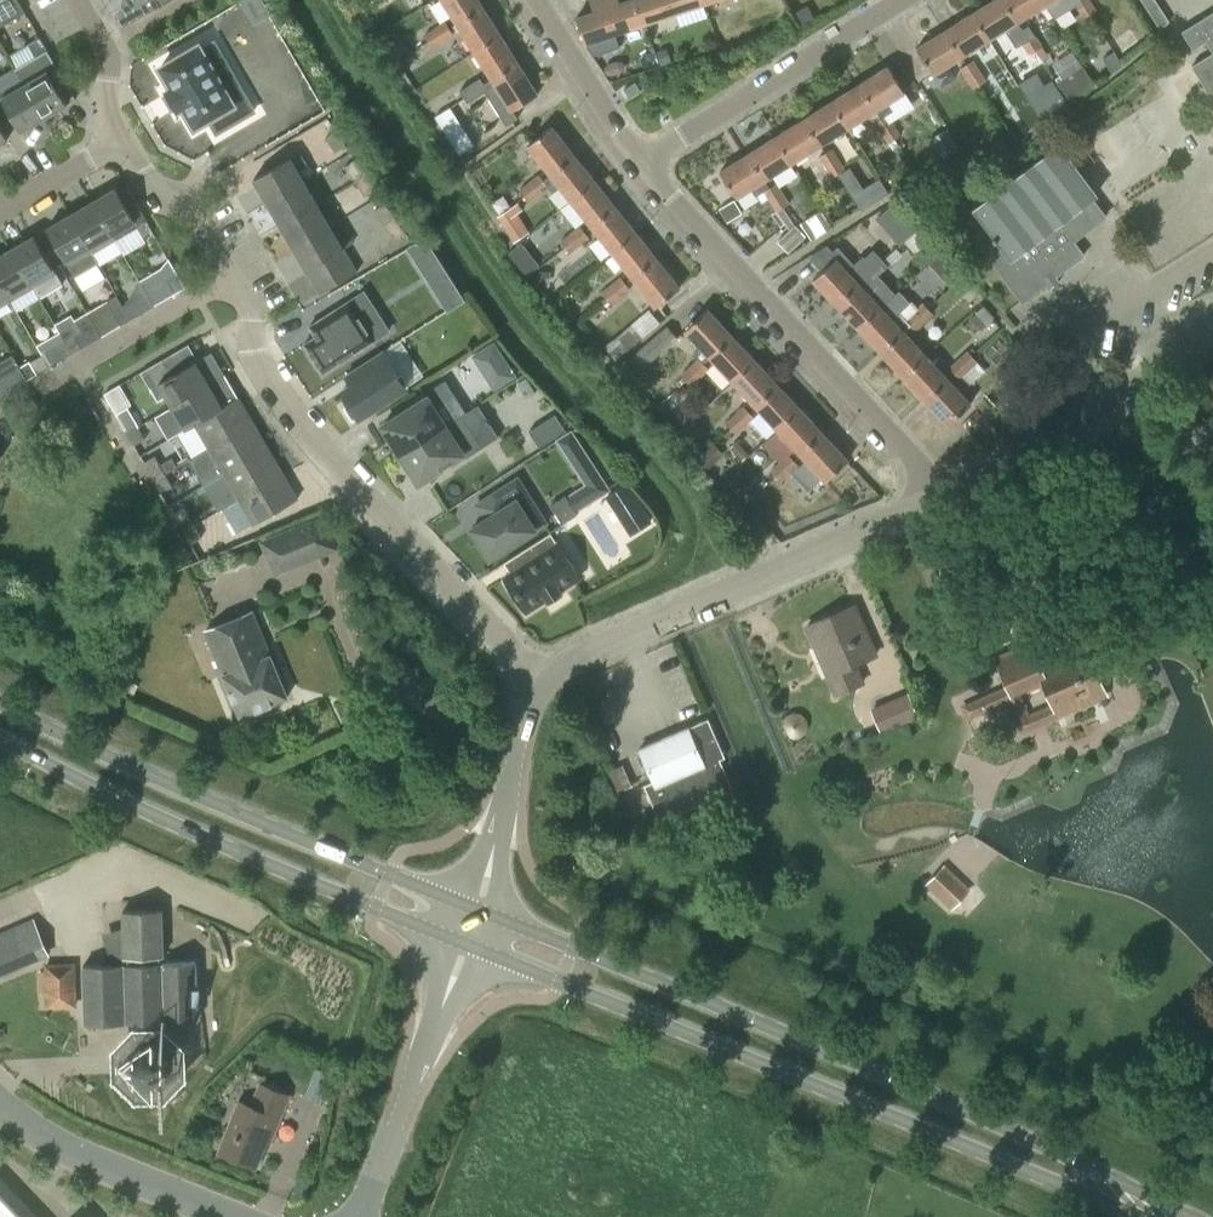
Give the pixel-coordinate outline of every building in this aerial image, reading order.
[(19,0),(7,0),(0,4),(0,27),(26,12),(19,0)] [(134,5),(140,2),(147,14),(171,0),(131,0),(134,5)] [(241,1),(254,25),(272,15),(263,0),(240,0),(241,1)] [(457,24),(483,7),(479,0),(442,0),(457,24)] [(577,17),(586,44),(616,33),(645,23),(637,0),(628,0),(621,2),(620,0),(590,0),(594,12),(577,17)] [(645,23),(675,13),(705,3),(704,0),(637,0),(645,23)] [(974,13),(990,39),(1018,22),(1004,0),(995,0),(974,13)] [(1018,22),(1046,4),(1043,0),(1004,0),(1018,22)] [(1046,4),(1053,15),(1055,18),(1075,6),(1072,0),(1043,0),(1046,4)] [(1077,9),(1091,0),(1072,0),(1075,6),(1077,9)] [(1084,19),(1085,19),(1085,18),(1090,15),(1090,14),(1097,10),(1091,0),(1077,9),(1084,19)] [(457,24),(475,51),(501,35),(483,7),(457,24)] [(974,13),(946,31),(962,56),(990,39),(974,13)] [(1183,32),(1194,49),(1206,41),(1212,52),(1212,13),(1183,32)] [(445,21),(435,27),(444,41),(454,35),(445,21)] [(1015,33),(1022,44),(1036,35),(1029,24),(1015,33)] [(435,27),(424,34),(433,48),(444,41),(435,27)] [(962,56),(946,31),(918,49),(934,74),(962,56)] [(475,51),(492,79),(518,63),(501,35),(475,51)] [(1036,35),(1022,44),(1029,54),(1042,45),(1036,35)] [(398,60),(398,59),(408,53),(411,51),(403,39),(390,48),(398,60)] [(255,112),(243,92),(214,41),(202,48),(200,45),(161,68),(172,87),(167,90),(179,111),(184,108),(196,127),(209,119),(218,133),(255,112)] [(48,50),(16,68),(44,118),(68,104),(62,94),(70,89),(48,50)] [(1192,66),(1212,99),(1212,53),(1192,66)] [(959,67),(967,79),(981,71),(973,59),(959,67)] [(518,63),(492,79),(512,111),(538,95),(518,63)] [(1063,78),(1057,82),(1070,101),(1095,85),(1083,65),(1063,78)] [(889,66),(860,84),(876,111),(905,93),(889,66)] [(16,68),(15,69),(22,80),(0,93),(0,95),(21,131),(44,118),(16,68)] [(981,71),(967,79),(972,89),(986,80),(981,71)] [(1060,113),(1044,87),(1036,74),(1019,85),(1043,124),(1060,113)] [(480,77),(470,83),(478,96),(489,90),(480,77)] [(478,96),(470,83),(459,90),(467,103),(478,96)] [(860,84),(832,102),(849,128),(876,111),(860,84)] [(832,102),(804,119),(821,145),(849,128),(832,102)] [(874,121),(881,132),(895,124),(888,113),(874,121)] [(804,119),(777,137),(793,163),(821,145),(804,119)] [(9,139),(0,123),(0,144),(9,139)] [(895,124),(881,132),(887,142),(901,134),(895,124)] [(474,144),(462,126),(447,135),(459,153),(474,144)] [(528,146),(551,175),(575,156),(552,127),(528,146)] [(981,140),(999,164),(1014,154),(996,129),(981,140)] [(326,138),(336,152),(346,145),(336,131),(326,138)] [(777,137),(749,154),(766,180),(793,163),(777,137)] [(975,209),(987,225),(973,235),(1023,301),(1046,284),(1050,288),(1060,281),(1057,276),(1084,255),(1074,241),(1106,217),(1092,198),(1097,195),(1059,145),(975,209)] [(819,156),(826,167),(839,159),(832,148),(819,156)] [(255,179),(268,202),(304,181),(315,174),(303,181),(297,170),(307,164),(301,154),(291,160),(290,158),(255,179)] [(766,180),(749,154),(721,172),(737,198),(766,180)] [(551,175),(572,201),(596,182),(575,156),(551,175)] [(345,166),(356,182),(366,174),(356,159),(345,166)] [(839,159),(826,167),(832,177),(845,169),(839,159)] [(268,202),(281,225),(328,197),(315,174),(304,181),(268,202)] [(366,174),(356,182),(365,196),(376,188),(366,174)] [(539,174),(529,182),(539,194),(549,186),(539,174)] [(888,194),(887,192),(879,179),(862,189),(871,203),(871,204),(888,194)] [(539,194),(529,182),(520,189),(529,201),(539,194)] [(572,201),(592,226),(616,207),(596,182),(572,201)] [(763,191),(770,202),(783,194),(776,183),(763,191)] [(117,188),(93,201),(112,234),(136,220),(128,207),(136,202),(127,185),(118,190),(117,188)] [(783,194),(770,202),(776,212),(790,203),(783,194)] [(281,225),(295,247),(342,220),(328,197),(281,225)] [(93,201),(70,215),(98,262),(99,262),(90,247),(112,234),(93,201)] [(374,210),(385,225),(395,218),(385,203),(374,210)] [(517,203),(499,216),(503,223),(516,214),(522,210),(517,203)] [(892,205),(881,218),(905,241),(917,228),(892,205)] [(592,226),(612,252),(636,233),(616,207),(592,226)] [(812,237),(832,227),(825,211),(804,220),(812,237)] [(98,262),(70,215),(48,228),(75,275),(98,262)] [(395,218),(385,225),(394,239),(405,232),(395,218)] [(295,247),(308,270),(343,249),(343,248),(354,242),(342,220),(295,247)] [(579,225),(570,232),(580,245),(589,237),(579,225)] [(580,245),(570,232),(560,241),(571,253),(580,245)] [(612,252),(635,280),(659,261),(636,233),(612,252)] [(35,236),(12,249),(40,297),(63,284),(35,236)] [(428,237),(411,248),(452,309),(469,297),(428,237)] [(0,256),(0,282),(11,301),(33,288),(39,297),(40,297),(12,249),(0,256)] [(343,249),(308,270),(321,293),(357,273),(343,249)] [(814,280),(837,304),(866,277),(871,282),(880,274),(870,263),(879,255),(873,249),(865,257),(863,255),(846,270),(836,259),(814,280)] [(889,265),(879,255),(870,263),(880,274),(889,265)] [(175,294),(186,288),(179,275),(169,258),(161,268),(140,281),(147,294),(154,307),(175,294)] [(659,261),(635,280),(656,307),(680,288),(659,261)] [(621,276),(611,284),(621,296),(630,289),(621,276)] [(837,304),(859,328),(881,307),(868,294),(875,287),(871,282),(866,277),(837,304)] [(11,301),(0,282),(0,307),(11,301)] [(621,296),(611,284),(602,291),(611,304),(621,296)] [(147,294),(124,307),(131,320),(154,307),(147,294)] [(121,326),(131,320),(124,307),(122,308),(116,296),(88,312),(95,324),(102,337),(121,326)] [(316,336),(304,344),(323,373),(375,340),(350,300),(310,326),(316,336)] [(923,301),(913,309),(925,322),(934,314),(923,301)] [(983,306),(970,318),(982,330),(995,318),(983,306)] [(859,328),(882,352),(904,332),(881,307),(859,328)] [(708,309),(685,330),(701,346),(693,353),(698,358),(699,357),(704,363),(710,357),(711,358),(734,337),(708,309)] [(925,322),(913,309),(904,317),(915,330),(925,322)] [(95,324),(65,341),(73,354),(83,348),(102,337),(95,324)] [(632,324),(605,346),(616,359),(642,337),(632,324)] [(626,358),(617,366),(628,380),(678,338),(667,325),(627,359),(626,358)] [(882,352),(904,376),(926,355),(904,332),(882,352)] [(734,337),(711,358),(733,382),(756,361),(734,337)] [(65,341),(42,355),(50,368),(73,354),(65,341)] [(495,343),(474,357),(496,391),(517,377),(495,343)] [(967,350),(958,358),(970,371),(979,363),(967,350)] [(168,395),(174,406),(226,375),(212,351),(196,361),(161,382),(160,381),(150,387),(159,400),(167,395),(168,395)] [(383,352),(347,375),(351,381),(339,389),(349,405),(345,408),(353,420),(359,416),(360,418),(406,388),(383,352)] [(42,355),(20,368),(28,381),(50,368),(42,355)] [(904,376),(926,400),(949,379),(926,355),(904,376)] [(698,358),(690,365),(701,377),(710,369),(704,363),(699,357),(698,358)] [(970,371),(958,358),(949,366),(960,378),(962,376),(969,385),(985,370),(979,363),(970,371)] [(733,382),(756,406),(778,385),(756,361),(733,382)] [(17,387),(28,381),(20,368),(17,362),(0,372),(0,397),(17,387)] [(690,365),(680,374),(691,386),(701,377),(690,365)] [(1205,376),(1212,387),(1212,370),(1205,376)] [(187,429),(196,424),(239,398),(226,375),(174,406),(155,417),(166,435),(185,425),(187,429)] [(949,379),(926,400),(949,425),(971,404),(949,379)] [(756,406),(779,431),(802,410),(778,385),(756,406)] [(383,426),(401,454),(446,426),(434,407),(443,401),(434,387),(424,394),(426,398),(383,426)] [(196,424),(210,449),(254,423),(239,398),(196,424)] [(743,405),(734,413),(745,425),(754,417),(743,405)] [(117,415),(126,430),(137,424),(128,408),(117,415)] [(779,431),(803,456),(825,435),(802,410),(779,431)] [(745,425),(734,413),(725,422),(737,434),(745,425)] [(540,447),(566,430),(556,414),(529,431),(540,447)] [(210,449),(225,474),(269,448),(254,423),(210,449)] [(137,424),(126,430),(134,446),(146,439),(137,424)] [(446,426),(401,454),(419,483),(463,455),(465,459),(483,448),(474,434),(458,444),(446,426)] [(825,435),(803,456),(826,481),(848,460),(825,435)] [(714,443),(696,460),(706,471),(724,454),(714,443)] [(222,509),(283,473),(269,448),(225,474),(240,498),(222,509)] [(788,453),(779,461),(790,473),(799,465),(788,453)] [(145,463),(153,478),(164,471),(156,456),(145,463)] [(790,473),(779,461),(770,470),(781,482),(790,473)] [(164,471),(153,478),(162,493),(173,487),(164,471)] [(283,473),(222,509),(229,520),(226,522),(233,535),(254,523),(255,524),(298,499),(283,473)] [(627,484),(610,495),(620,510),(637,499),(627,484)] [(535,529),(517,500),(509,505),(500,491),(477,506),(486,520),(472,529),(490,558),(535,529)] [(577,514),(565,495),(550,504),(563,523),(577,514)] [(174,513),(183,528),(194,522),(185,507),(174,513)] [(322,518),(264,542),(276,571),(334,547),(322,518)] [(194,522),(183,528),(192,544),(203,537),(194,522)] [(511,573),(505,577),(527,612),(548,599),(549,601),(562,593),(560,591),(580,578),(558,543),(558,544),(551,533),(505,563),(511,573)] [(854,605),(807,626),(837,694),(863,683),(855,665),(876,656),(854,605)] [(206,631),(241,716),(288,697),(253,612),(206,631)] [(785,643),(761,652),(789,719),(811,710),(785,643)] [(1012,693),(1045,679),(1060,715),(1106,696),(1084,645),(1039,664),(1030,644),(997,658),(1012,693)] [(882,704),(871,709),(882,734),(893,729),(882,704)] [(713,717),(689,728),(640,749),(654,781),(645,786),(660,822),(734,790),(721,760),(730,756),(713,717)] [(945,864),(925,883),(952,910),(972,891),(945,864)] [(126,957),(129,957),(129,964),(84,965),(86,1024),(198,1021),(196,962),(160,963),(160,956),(165,956),(163,911),(124,912),(126,957)] [(0,935),(0,973),(48,952),(35,920),(0,935)] [(74,967),(46,968),(46,1008),(74,1008),(74,967)] [(130,1055),(130,1072),(143,1083),(160,1083),(171,1071),(171,1053),(159,1042),(141,1042),(130,1055)] [(240,1100),(219,1152),(257,1167),(271,1135),(274,1136),(291,1095),(261,1083),(252,1105),(240,1100)] [(0,1182),(0,1216),(32,1216),(0,1182)]
